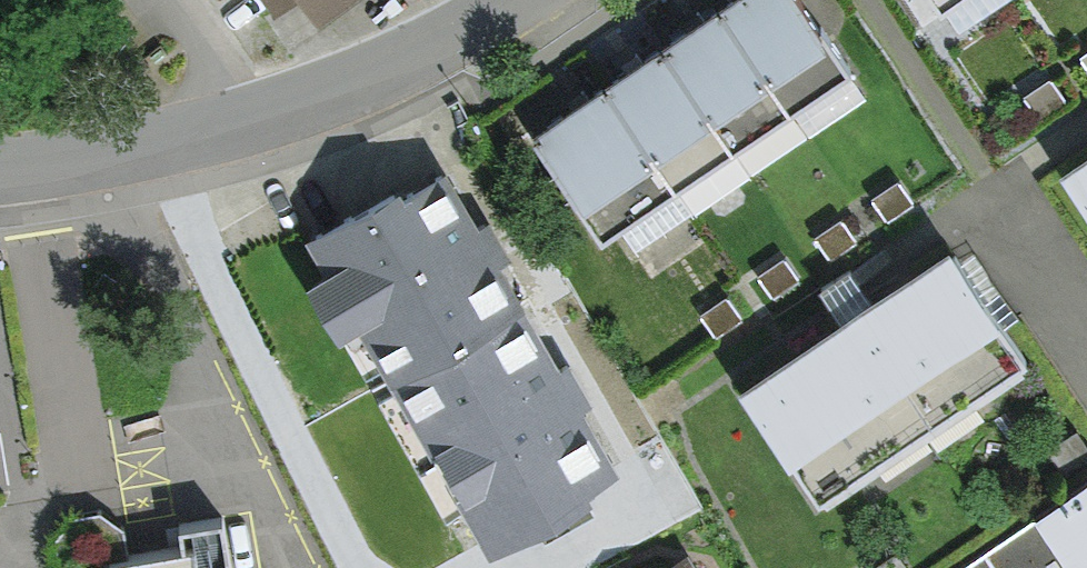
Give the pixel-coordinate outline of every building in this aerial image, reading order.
[(282,22),(309,3),(327,29),(368,0),(266,0),(282,22)] [(787,0),(735,0),(713,15),(796,138),(854,99),(787,0)] [(995,0),(920,0),(945,35),(995,0)] [(796,138),(713,15),(660,50),(744,174),(796,138)] [(685,213),(744,174),(660,50),(601,90),(685,213)] [(625,254),(685,213),(601,90),(527,140),(599,246),(613,236),(625,254)] [(445,158),(305,230),(322,262),(306,273),(370,386),(429,345),(524,298),(445,158)] [(1055,181),(1086,229),(1086,159),(1055,181)] [(847,301),(726,379),(800,492),(1011,354),(937,242),(847,301)] [(374,463),(321,489),(365,567),(508,477),(593,412),(557,356),(536,371),(523,348),(454,393),(429,345),(370,386),(350,400),(374,463)] [(941,567),(1086,567),(1086,467),(1024,511),(941,567)] [(210,515),(173,521),(177,547),(149,552),(117,557),(112,523),(92,505),(59,510),(44,540),(48,567),(219,567),(210,515)] [(647,567),(695,567),(684,548),(647,567)]
